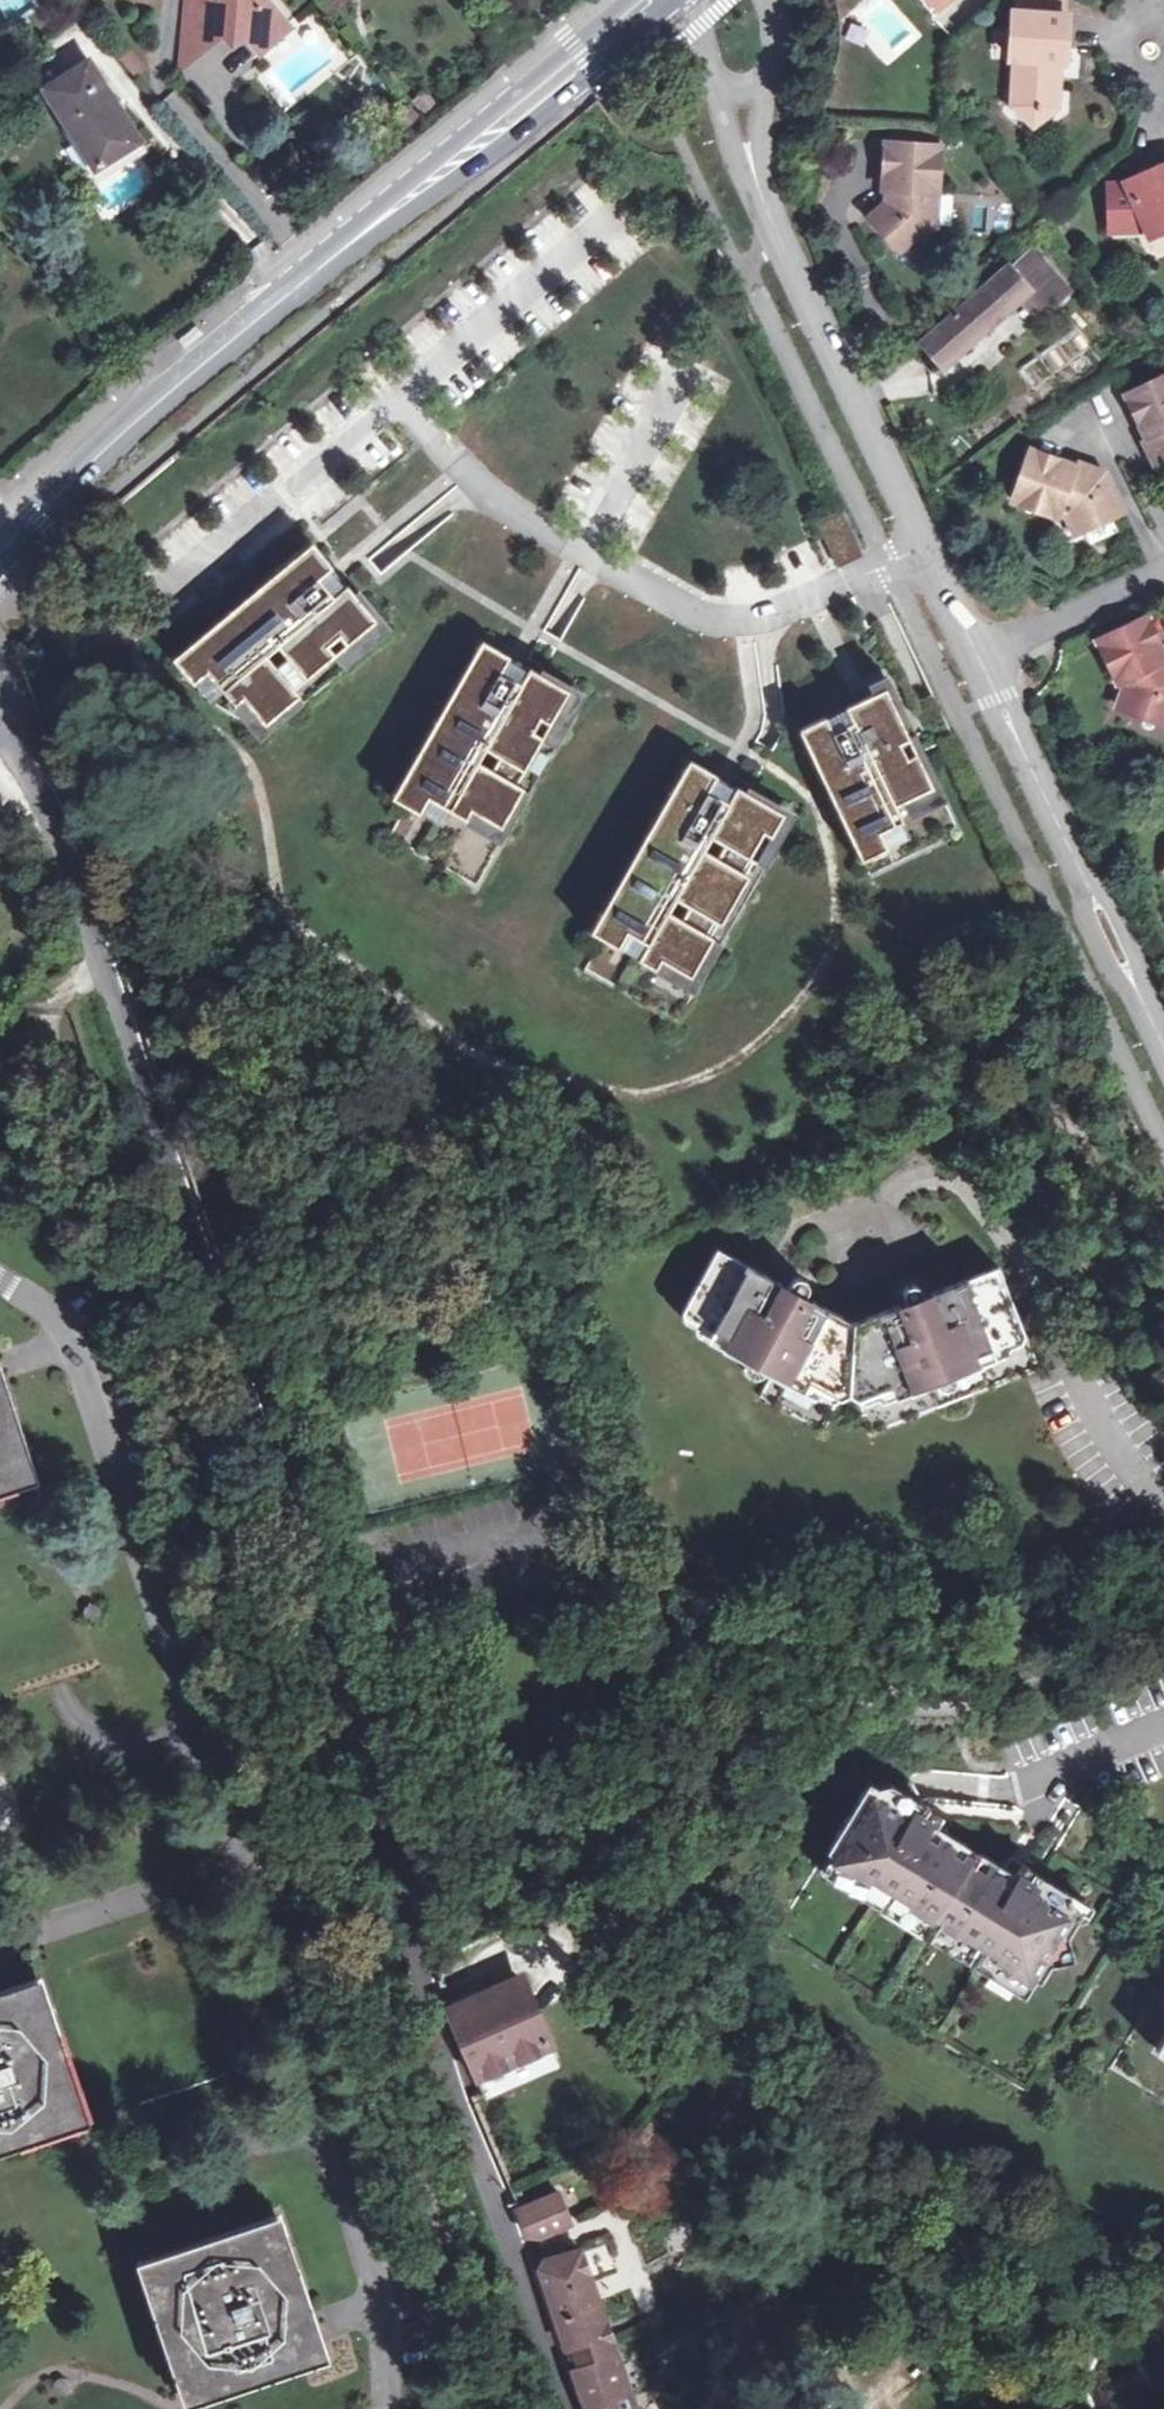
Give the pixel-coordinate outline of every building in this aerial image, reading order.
[(270,9),(254,8),(255,0),(183,0),(178,49),(201,52),(230,26),(257,57),(288,31),(270,9)] [(270,9),(263,0),(255,0),(254,8),(270,9)] [(1011,58),(1009,104),(1053,107),(1055,61),(1061,61),(1063,15),(1008,11),(1006,57),(1011,58)] [(143,69),(124,47),(113,58),(132,80),(143,69)] [(201,52),(178,49),(176,72),(201,52)] [(80,140),(98,168),(138,142),(87,63),(42,92),(75,143),(80,140)] [(1053,107),(1009,104),(1030,124),(1053,107)] [(895,248),(921,226),(923,192),(932,192),(935,146),(881,141),(878,186),(883,187),(882,199),(866,213),(895,248)] [(1105,220),(1138,219),(1142,230),(1145,238),(1159,230),(1163,227),(1163,165),(1156,169),(1153,164),(1134,173),(1136,178),(1123,184),(1102,185),(1105,220)] [(923,192),(921,226),(931,227),(932,192),(923,192)] [(1138,219),(1105,220),(1106,234),(1142,230),(1138,219)] [(939,368),(1017,300),(1047,273),(1030,253),(1008,271),(1004,267),(918,343),(939,368)] [(1047,273),(1017,300),(1036,320),(1065,294),(1047,273)] [(197,327),(180,341),(185,347),(202,333),(197,327)] [(1143,438),(1152,458),(1146,471),(1163,478),(1163,375),(1118,397),(1139,440),(1143,438)] [(1152,458),(1143,438),(1139,440),(1133,444),(1146,471),(1152,458)] [(1052,512),(1057,514),(1069,518),(1075,531),(1113,513),(1096,475),(1086,481),(1064,473),(1066,469),(1021,454),(1003,506),(1049,520),(1052,512)] [(1086,481),(1096,475),(1068,465),(1066,469),(1064,473),(1086,481)] [(1069,518),(1057,514),(1067,534),(1075,531),(1069,518)] [(334,565),(313,540),(177,654),(187,667),(176,677),(262,732),(390,634),(377,618),(349,582),(334,594),(320,576),(334,565)] [(349,582),(334,565),(320,576),(334,594),(349,582)] [(1124,679),(1129,689),(1122,709),(1163,726),(1163,724),(1163,670),(1159,658),(1163,656),(1145,615),(1096,639),(1115,679),(1123,676),(1124,679)] [(509,655),(483,639),(393,793),(411,804),(393,834),(477,883),(584,699),(531,667),(522,683),(501,671),(509,655)] [(531,667),(509,655),(501,671),(522,683),(531,667)] [(1129,689),(1124,679),(1114,706),(1122,709),(1129,689)] [(825,718),(801,729),(863,860),(868,873),(959,832),(920,752),(916,753),(901,722),(885,689),(847,707),(854,721),(832,732),(825,718)] [(847,707),(825,718),(832,732),(854,721),(847,707)] [(716,775),(690,759),(644,838),(656,845),(647,859),(636,852),(590,931),(572,962),(677,1023),(793,820),(783,814),(737,787),(729,802),(708,790),(716,775)] [(737,787),(716,775),(708,790),(729,802),(737,787)] [(656,845),(644,838),(636,852),(647,859),(656,845)] [(718,1247),(682,1310),(727,1337),(721,1347),(740,1359),(765,1374),(768,1375),(756,1396),(819,1430),(837,1399),(848,1396),(857,1399),(871,1437),(1039,1374),(1001,1269),(926,1296),(922,1290),(916,1287),(909,1287),(903,1291),(901,1298),(902,1305),(853,1324),(808,1298),(811,1291),(809,1284),(805,1279),(797,1277),(790,1279),(785,1285),(718,1247)] [(727,1337),(682,1310),(684,1320),(705,1332),(706,1339),(721,1347),(727,1337)] [(765,1374),(740,1359),(746,1376),(765,1374)] [(0,1401),(0,1483),(25,1475),(0,1401)] [(918,1810),(923,1801),(878,1772),(872,1781),(918,1810)] [(918,1810),(872,1781),(830,1848),(832,1851),(843,1858),(841,1863),(878,1886),(874,1892),(884,1898),(888,1892),(932,1920),(928,1926),(936,1931),(940,1925),(984,1952),(979,1958),(988,1963),(993,1958),(1025,1976),(1033,1976),(1036,1977),(1043,1981),(1051,1966),(1076,1959),(1070,1937),(1082,1918),(1084,1913),(1031,1879),(1026,1877),(1022,1876),(1016,1876),(1012,1879),(1008,1882),(998,1876),(999,1873),(939,1836),(937,1838),(926,1831),(927,1828),(927,1825),(926,1820),(924,1815),(919,1811),(918,1810)] [(950,1817),(923,1801),(918,1810),(919,1811),(924,1815),(926,1820),(927,1825),(927,1828),(926,1831),(937,1838),(939,1836),(942,1830),(950,1817)] [(1002,1867),(942,1830),(939,1836),(999,1873),(1002,1867)] [(843,1858),(832,1851),(823,1868),(870,1897),(874,1892),(878,1886),(841,1863),(843,1858)] [(1036,1871),(1031,1879),(1084,1913),(1082,1918),(1098,1917),(1101,1912),(1036,1871)] [(888,1892),(884,1898),(880,1904),(924,1932),(928,1926),(932,1920),(888,1892)] [(940,1925),(936,1931),(933,1937),(976,1964),(979,1958),(984,1952),(940,1925)] [(993,1958),(988,1963),(985,1969),(1026,1995),(1036,1977),(1033,1976),(1025,1976),(993,1958)] [(520,1977),(445,2008),(475,2077),(551,2045),(520,1977)] [(34,1990),(0,2001),(0,2141),(75,2116),(34,1990)] [(1155,2050),(1163,2056),(1163,2034),(1155,2050)] [(557,2193),(517,2208),(527,2236),(537,2238),(570,2224),(557,2193)] [(315,2353),(275,2226),(148,2268),(190,2394),(315,2353)] [(580,2250),(543,2259),(538,2268),(577,2386),(587,2408),(636,2408),(580,2250)]
